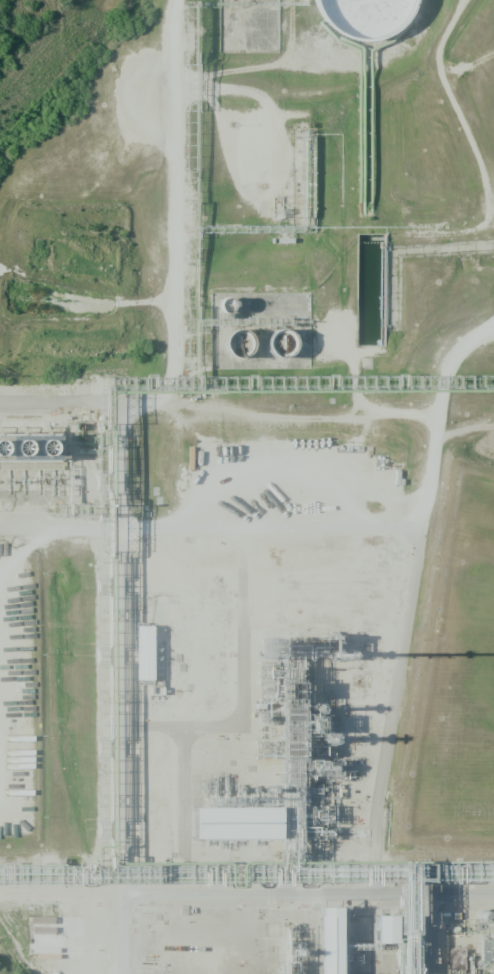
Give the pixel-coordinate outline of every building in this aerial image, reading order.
[(323,2),(323,0),(424,0),(423,7),(418,19),(411,29),(401,37),(390,43),(377,45),(365,45),(352,41),(341,34),(333,25),(326,14),(323,2)] [(291,329),(268,332),(271,355),(295,352),(291,329)] [(251,333),(239,333),(239,355),(251,355),(251,333)] [(6,456),(6,450),(14,450),(14,461),(21,461),(21,441),(0,441),(0,456),(6,456)] [(137,680),(153,680),(152,626),(136,627),(137,680)] [(212,821),(294,818),(295,850),(212,852),(212,821)] [(320,973),(340,973),(339,908),(319,908),(320,973)] [(376,944),(395,943),(395,916),(375,916),(376,944)] [(352,920),(353,973),(338,973),(337,920),(352,920)] [(390,952),(390,927),(408,926),(409,952),(390,952)]
